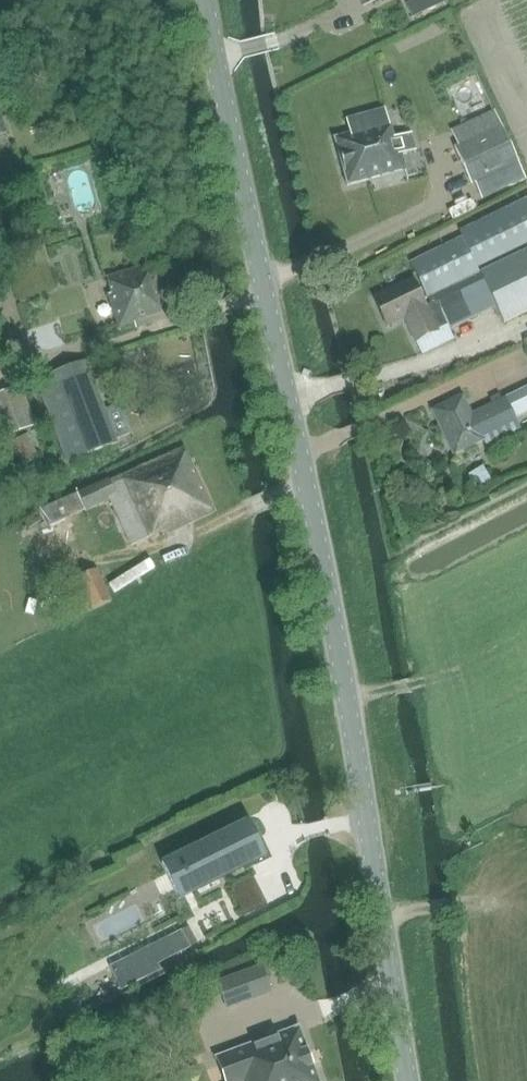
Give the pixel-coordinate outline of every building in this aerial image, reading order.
[(432,0),(397,0),(405,15),(432,0)] [(344,190),(404,174),(407,173),(408,176),(412,175),(407,159),(421,155),(413,129),(397,133),(388,103),(385,104),(386,107),(343,119),(342,115),(340,115),(345,133),(330,137),(344,190)] [(489,189),(522,173),(501,128),(459,147),(475,183),(488,177),(492,186),(488,188),(489,189)] [(373,300),(386,328),(405,319),(416,342),(439,332),(438,329),(448,325),(449,329),(496,307),(504,323),(526,312),(526,199),(459,231),(462,236),(411,262),(412,267),(430,304),(427,306),(415,281),(373,300)] [(136,328),(170,318),(154,262),(106,275),(111,293),(107,295),(118,329),(135,323),(136,328)] [(123,404),(107,410),(87,359),(35,379),(67,461),(118,442),(117,439),(134,432),(123,404)] [(3,439),(37,426),(21,385),(0,393),(0,431),(3,439)] [(515,418),(526,412),(526,387),(504,398),(472,413),(463,394),(431,408),(454,456),(456,456),(456,454),(485,441),(487,446),(520,429),(515,418)] [(10,443),(21,467),(39,458),(28,434),(10,443)] [(78,491),(86,510),(110,499),(131,545),(150,536),(151,539),(215,511),(184,446),(110,479),(108,476),(78,491)] [(63,583),(74,611),(76,615),(111,600),(97,568),(63,583)] [(176,856),(194,892),(266,857),(248,820),(176,856)] [(254,876),(230,888),(243,916),(267,904),(254,876)] [(188,903),(180,878),(148,888),(156,913),(188,903)] [(161,961),(165,969),(193,953),(178,927),(128,955),(140,973),(161,961)] [(271,988),(266,976),(262,965),(216,982),(225,1005),(271,988)] [(312,1066),(311,1064),(307,1053),(307,1051),(306,1051),(298,1030),(299,1029),(298,1027),(296,1028),(259,1042),(252,1045),(216,1058),(225,1080),(317,1080),(312,1066)]
